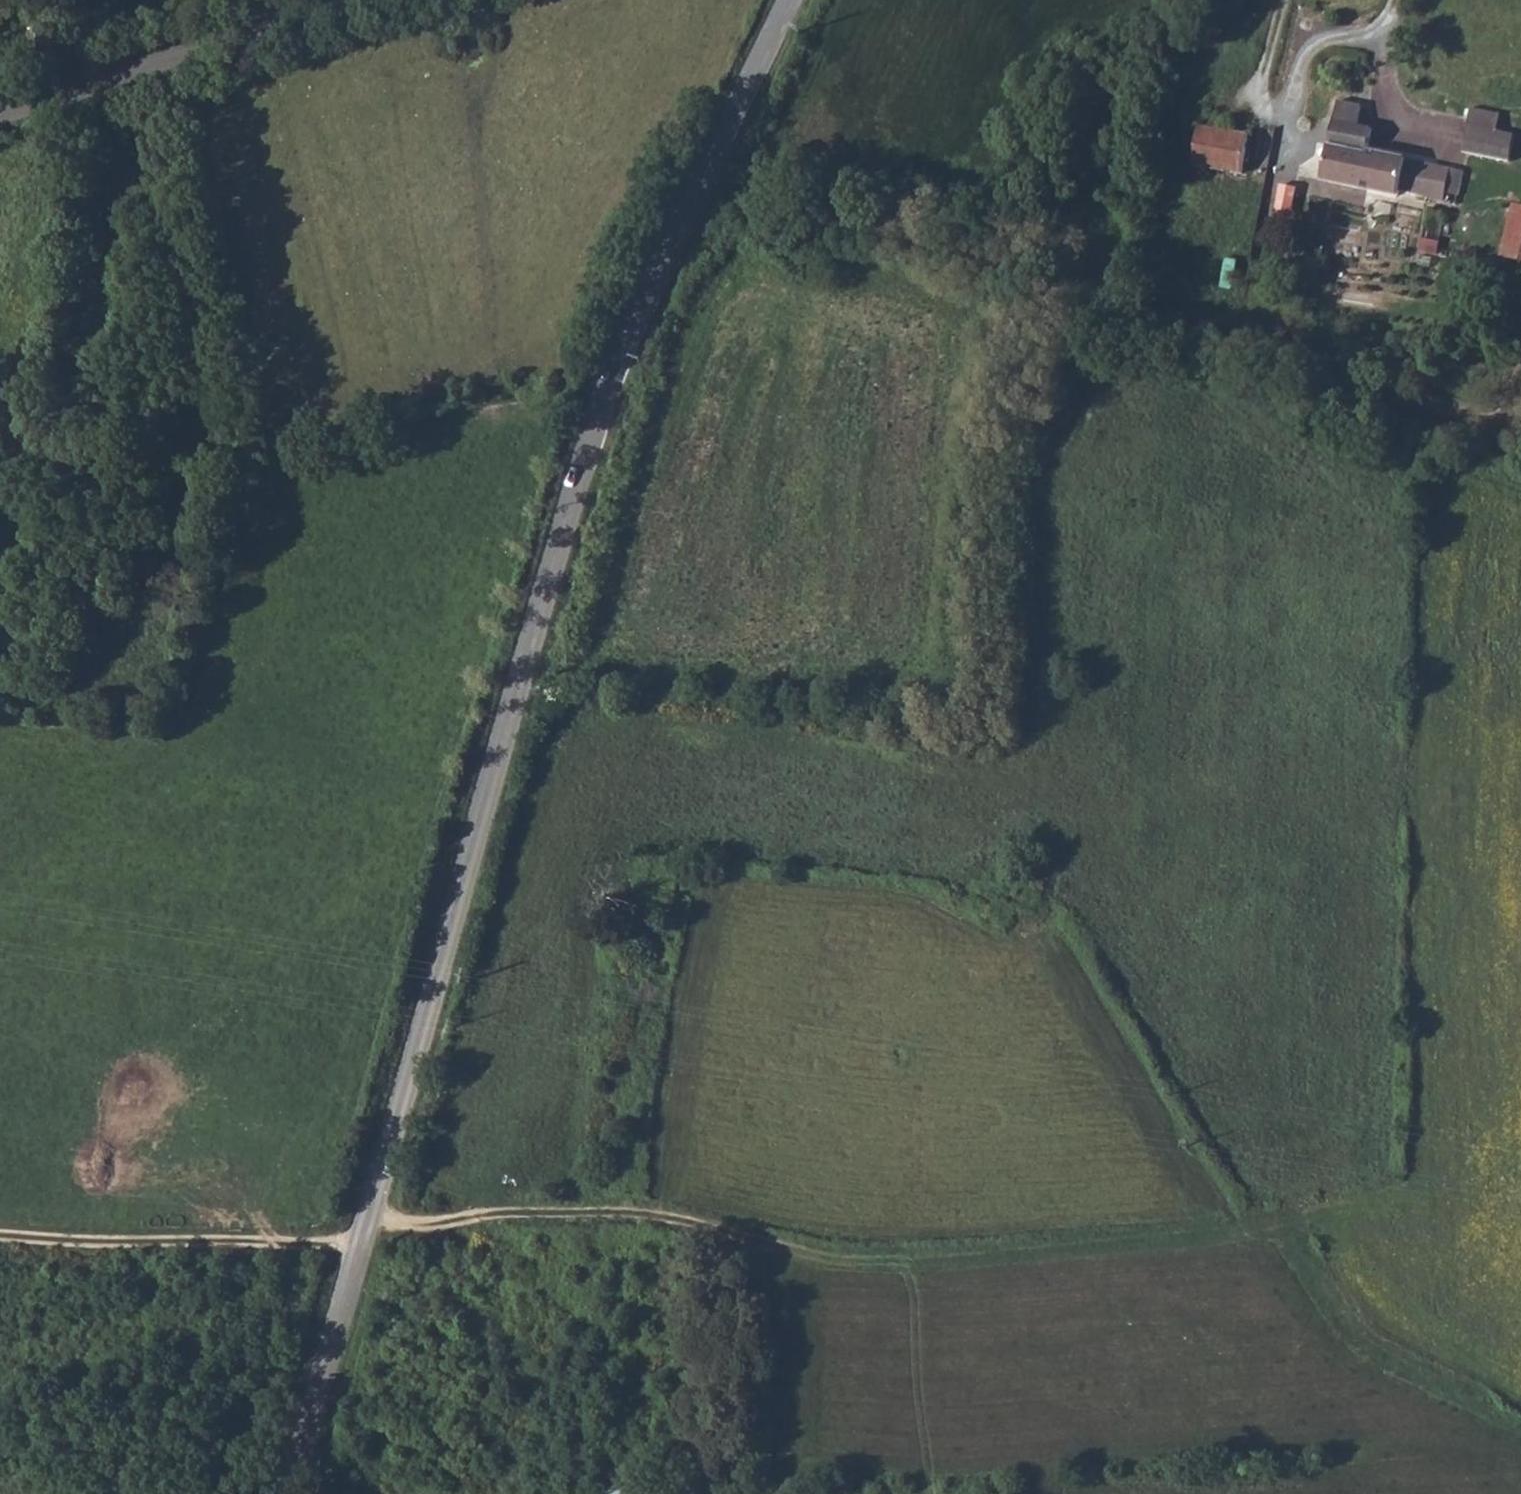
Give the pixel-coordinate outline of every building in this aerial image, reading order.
[(1337,100),(1320,180),(1395,198),(1397,192),(1441,202),(1447,184),(1459,187),(1461,174),(1369,148),(1372,127),(1358,124),(1360,105),(1337,100)] [(1473,108),(1462,151),(1504,161),(1511,136),(1496,131),(1500,114),(1473,108)] [(1196,127),(1193,165),(1242,170),(1247,131),(1196,127)] [(1506,255),(1520,259),(1520,206),(1516,205),(1506,255)]
